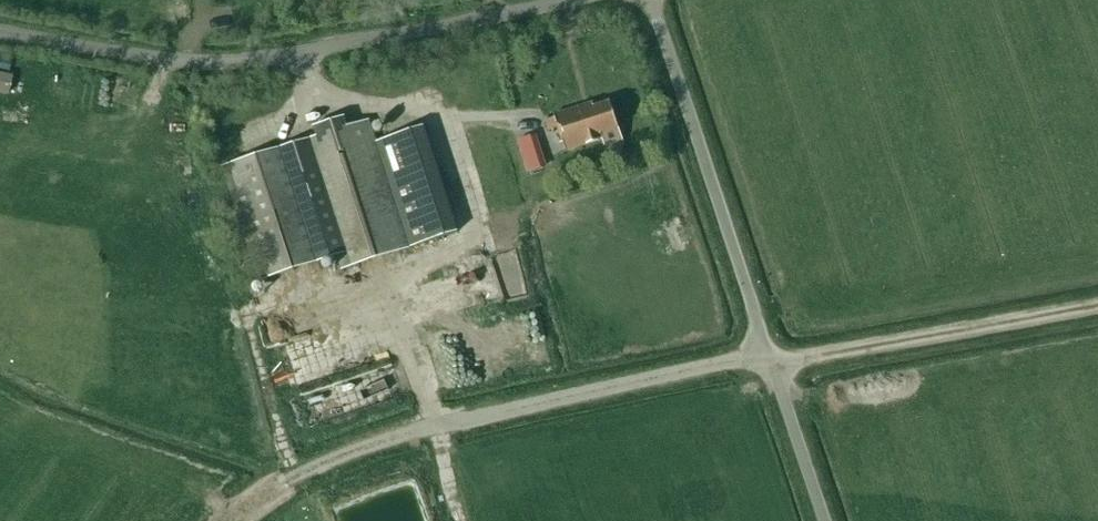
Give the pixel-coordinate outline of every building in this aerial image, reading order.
[(593,102),(554,115),(555,116),(546,119),(549,129),(558,126),(566,150),(603,138),(601,133),(619,127),(610,100),(595,106),(593,102)] [(317,137),(225,167),(261,280),(326,259),(339,255),(343,269),(409,248),(375,144),(368,122),(345,129),(345,128),(342,118),(314,127),(317,137)] [(422,128),(375,144),(409,248),(457,233),(422,128)] [(517,141),(528,172),(543,167),(532,136),(517,141)]
